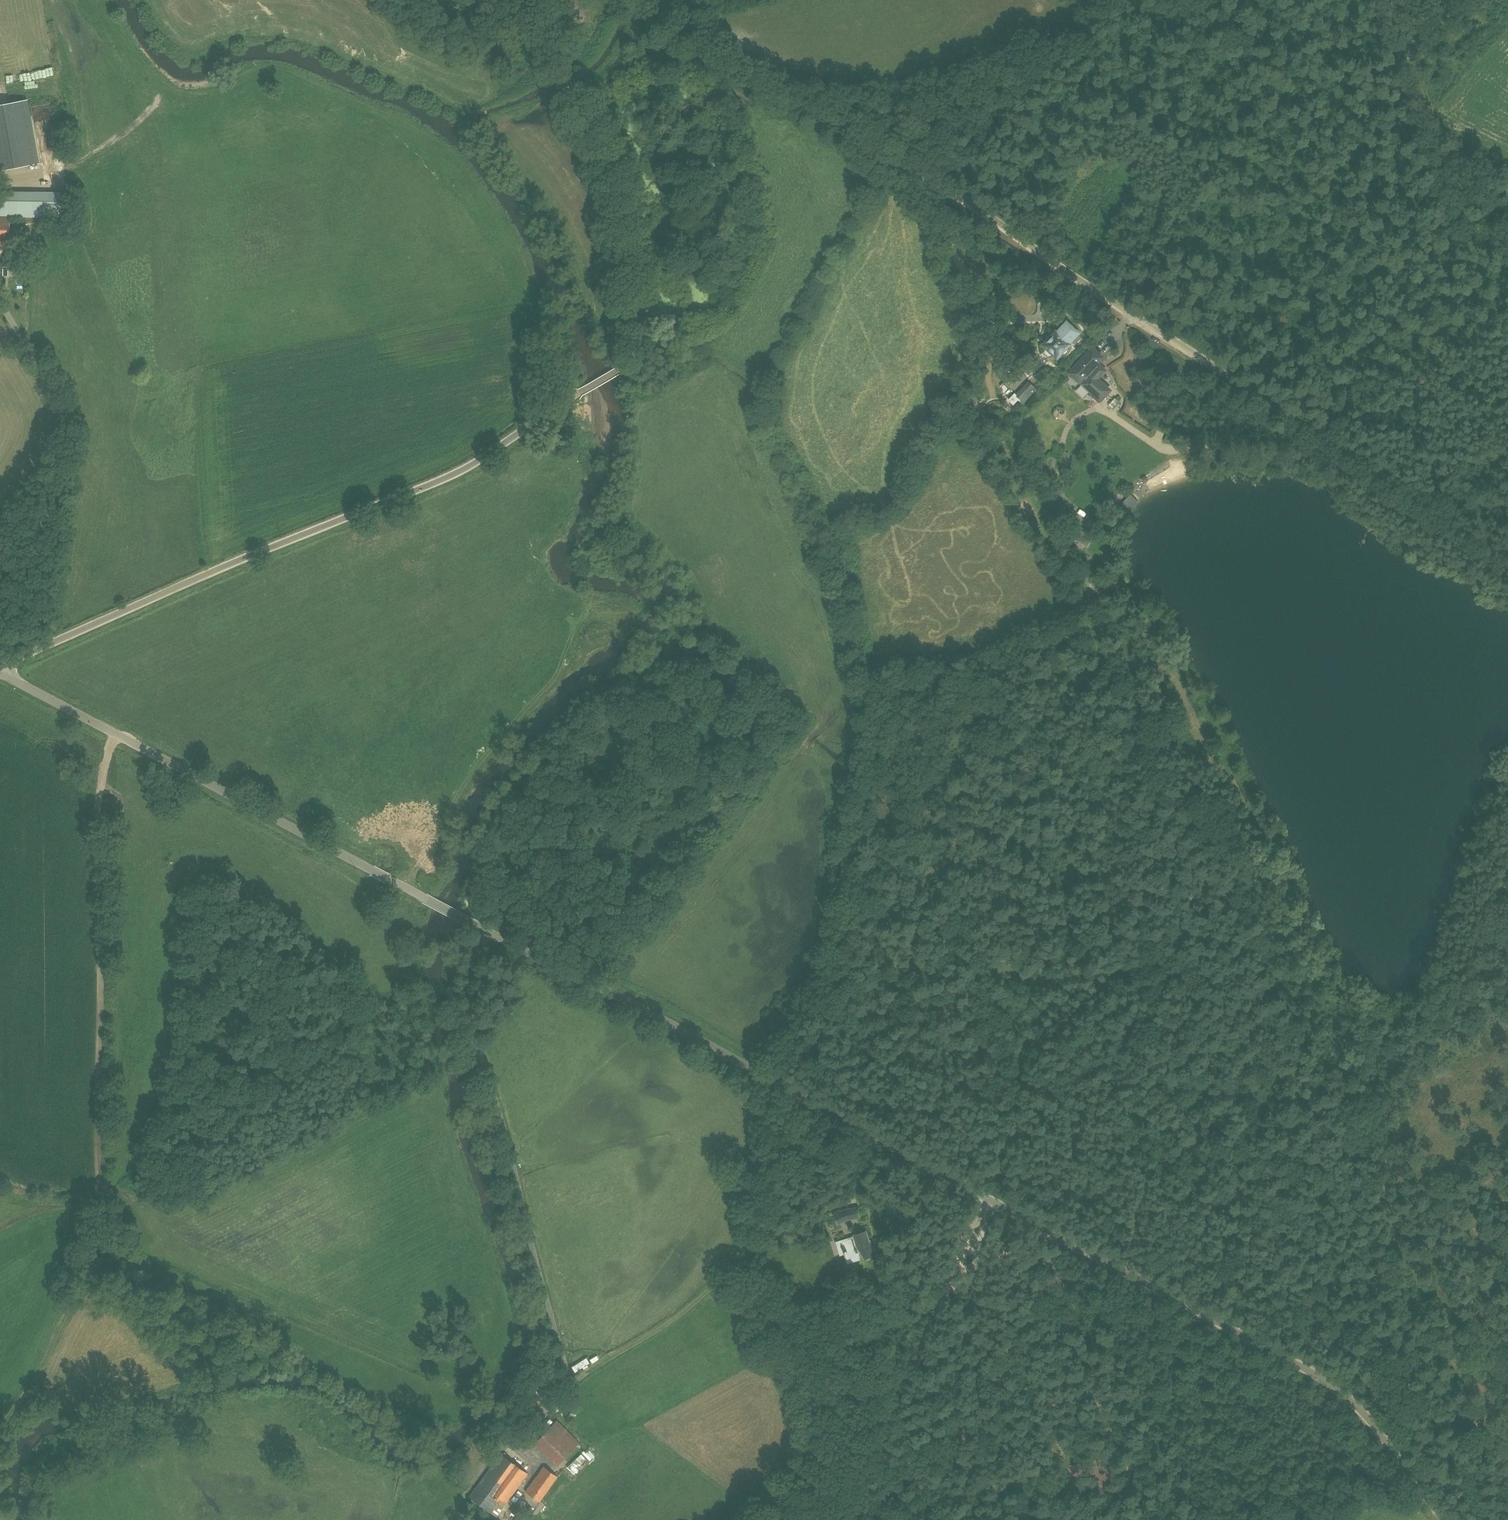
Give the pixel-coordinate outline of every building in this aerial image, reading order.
[(27,100),(0,105),(0,170),(39,163),(27,100)] [(10,217),(10,208),(8,208),(8,201),(3,200),(4,193),(0,193),(0,217),(10,217)] [(10,217),(0,217),(0,249),(9,249),(10,217)] [(9,249),(0,249),(0,270),(4,270),(3,275),(21,276),(21,263),(17,263),(17,256),(9,256),(9,249)] [(1078,341),(1063,324),(1046,341),(1061,357),(1078,341)] [(1084,383),(1108,357),(1096,346),(1072,372),(1084,383)] [(1020,396),(1029,404),(1043,388),(1034,380),(1020,396)] [(975,390),(971,391),(976,402),(980,400),(975,390)] [(1130,494),(1124,502),(1134,509),(1140,501),(1130,494)] [(833,1214),(838,1225),(849,1220),(844,1209),(833,1214)] [(867,1232),(862,1234),(862,1232),(853,1234),(854,1239),(843,1242),(845,1250),(844,1251),(844,1252),(846,1252),(849,1261),(858,1258),(858,1259),(859,1259),(857,1253),(860,1252),(865,1260),(877,1252),(873,1245),(871,1240),(870,1240),(867,1232)] [(573,1365),(576,1372),(591,1365),(588,1358),(573,1365)] [(556,1420),(533,1443),(556,1465),(579,1443),(556,1420)] [(575,1475),(590,1460),(583,1452),(568,1467),(575,1475)] [(527,1473),(500,1454),(469,1497),(496,1516),(527,1473)] [(525,1491),(539,1501),(557,1477),(543,1466),(525,1491)] [(517,1516),(523,1507),(516,1502),(510,1511),(517,1516)]
